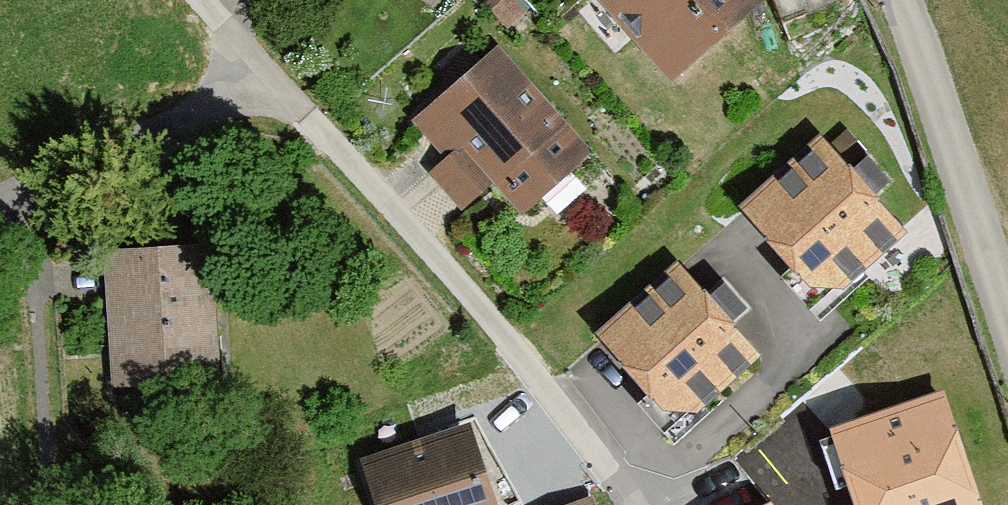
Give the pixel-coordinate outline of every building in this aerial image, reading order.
[(672,68),(748,0),(611,0),(672,68)] [(592,147),(491,36),(407,111),(508,223),(592,147)] [(824,130),(743,201),(827,294),(907,224),(824,130)] [(211,237),(105,245),(115,380),(221,371),(211,237)] [(679,256),(598,327),(681,421),(762,350),(679,256)] [(945,391),(830,431),(855,504),(983,504),(945,391)] [(365,504),(484,504),(454,428),(350,468),(365,504)] [(583,493),(552,504),(588,504),(583,493)] [(770,497),(748,504),(777,504),(770,497)]
